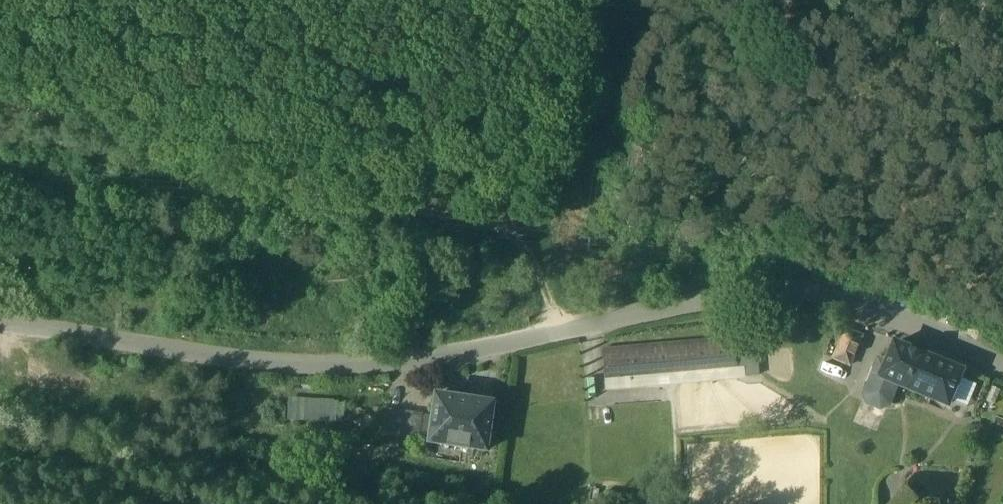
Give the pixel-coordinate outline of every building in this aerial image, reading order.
[(863,335),(846,328),(834,357),(850,364),(863,335)] [(756,331),(735,332),(735,342),(737,374),(742,374),(742,381),(758,380),(756,331)] [(735,342),(600,350),(602,381),(737,374),(735,342)] [(962,370),(894,342),(886,362),(880,376),(897,383),(947,404),(962,370)] [(879,359),(865,393),(868,401),(881,407),(888,403),(897,383),(880,376),(886,362),(879,359)] [(491,407),(434,399),(431,420),(425,420),(423,435),(429,436),(428,446),(484,454),(491,407)] [(345,409),(288,403),(286,421),(343,427),(345,409)] [(410,429),(383,425),(379,451),(406,455),(410,429)]
